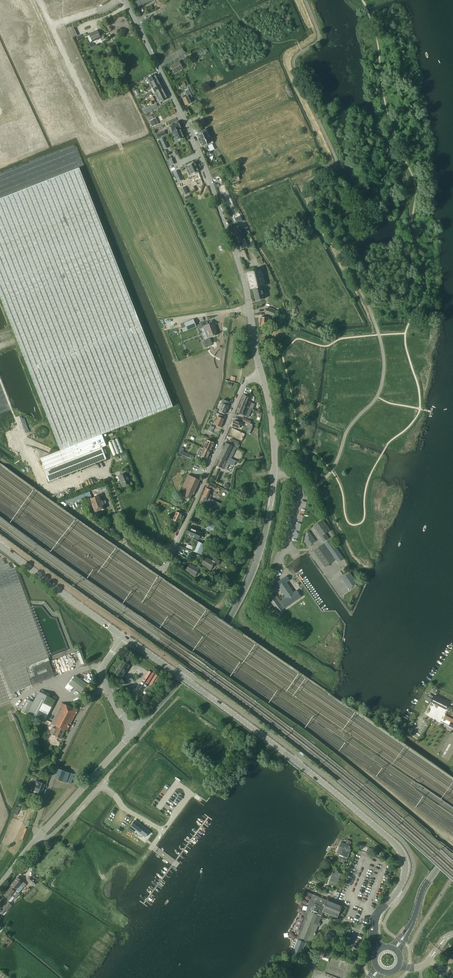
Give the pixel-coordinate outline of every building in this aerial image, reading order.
[(99,35),(97,30),(89,34),(92,42),(101,38),(102,41),(105,39),(103,33),(99,35)] [(176,52),(179,57),(185,53),(182,48),(176,52)] [(207,51),(206,49),(204,50),(204,49),(202,50),(202,51),(201,51),(199,52),(200,53),(192,57),(193,59),(207,51)] [(174,74),(183,69),(183,68),(183,67),(182,65),(181,65),(179,62),(170,66),(174,74)] [(149,83),(157,79),(156,78),(157,77),(156,75),(155,75),(155,74),(147,78),(149,83)] [(152,88),(160,84),(157,79),(149,83),(152,88)] [(155,93),(162,89),(160,84),(152,88),(155,93)] [(188,85),(192,95),(196,93),(191,84),(188,85)] [(193,101),(191,98),(192,97),(188,87),(184,89),(187,96),(184,98),(183,96),(182,97),(183,98),(182,99),(186,106),(191,103),(191,102),(193,101)] [(157,98),(165,94),(162,89),(155,93),(157,98)] [(165,94),(157,98),(160,103),(168,99),(167,99),(168,98),(167,96),(166,96),(165,94)] [(172,133),(173,132),(181,129),(178,121),(169,125),(172,133)] [(184,138),(181,129),(173,132),(177,141),(184,138)] [(212,143),(206,129),(201,131),(202,134),(197,136),(199,142),(200,141),(201,145),(202,147),(212,143)] [(191,175),(199,172),(195,163),(187,166),(191,175)] [(230,175),(236,172),(233,166),(227,168),(230,175)] [(106,446),(102,434),(173,406),(120,272),(79,168),(0,199),(0,296),(23,355),(29,370),(60,450),(58,451),(51,448),(49,453),(50,454),(40,458),(45,469),(44,470),(48,481),(106,458),(102,447),(106,446)] [(239,232),(233,234),(236,243),(239,242),(241,249),(247,247),(247,248),(253,246),(246,228),(239,230),(238,230),(239,232)] [(261,269),(248,272),(252,289),(253,289),(265,286),(261,269)] [(265,286),(253,289),(255,301),(265,299),(264,298),(267,297),(265,286)] [(267,308),(266,313),(273,316),(275,311),(275,310),(268,307),(268,308),(267,308)] [(268,326),(268,318),(260,317),(260,322),(259,322),(259,325),(260,325),(260,326),(268,326)] [(194,319),(184,323),(187,330),(197,327),(194,319)] [(208,324),(207,321),(198,325),(199,328),(202,327),(205,326),(209,337),(217,335),(215,327),(214,322),(208,324)] [(240,404),(250,408),(252,403),(247,401),(249,397),(243,395),(240,404)] [(222,404),(219,412),(225,414),(228,406),(227,406),(229,402),(223,399),(221,403),(222,404)] [(248,411),(250,408),(240,404),(236,412),(242,414),(243,415),(247,417),(249,411),(248,411)] [(221,428),(224,419),(223,419),(224,416),(216,413),(216,415),(218,416),(214,425),(221,428)] [(204,448),(210,451),(214,443),(207,440),(204,448)] [(231,445),(229,444),(230,443),(227,441),(217,461),(215,465),(225,469),(228,463),(229,464),(230,461),(232,462),(233,460),(231,459),(236,448),(237,448),(238,446),(232,443),(231,445)] [(207,459),(210,451),(204,448),(200,456),(207,459)] [(126,472),(126,470),(120,473),(121,474),(118,475),(120,480),(121,480),(123,486),(125,486),(125,487),(129,485),(129,484),(131,483),(126,472)] [(188,475),(181,489),(184,491),(182,495),(185,496),(184,499),(188,501),(189,498),(190,498),(192,494),(193,495),(200,480),(188,475)] [(105,484),(92,488),(94,494),(97,493),(97,492),(107,489),(105,484)] [(202,495),(210,498),(211,495),(209,494),(210,490),(205,488),(202,495)] [(83,491),(87,500),(90,499),(95,512),(96,512),(98,512),(98,511),(101,510),(102,510),(103,510),(103,509),(104,508),(103,505),(105,504),(106,502),(105,501),(104,500),(102,501),(100,496),(92,499),(88,489),(83,491)] [(83,492),(65,499),(67,504),(85,496),(83,492)] [(200,500),(199,502),(206,505),(204,510),(208,512),(219,504),(220,506),(222,505),(220,504),(212,500),(211,501),(209,499),(210,499),(210,498),(202,495),(200,500)] [(173,520),(179,522),(182,515),(176,512),(173,520)] [(330,530),(323,520),(313,527),(323,542),(329,538),(325,533),(330,530)] [(204,528),(212,531),(214,526),(207,523),(204,528)] [(195,530),(192,529),(188,527),(186,534),(192,537),(195,530)] [(195,530),(192,537),(193,537),(193,536),(198,539),(199,536),(200,536),(202,531),(193,527),(192,529),(195,530)] [(308,546),(315,541),(308,531),(306,533),(307,535),(305,537),(307,539),(304,541),(308,546)] [(343,558),(330,539),(324,543),(334,557),(332,557),(323,544),(313,551),(325,567),(336,559),(338,562),(343,558)] [(193,551),(201,554),(205,545),(197,542),(193,551)] [(212,561),(205,557),(201,564),(206,567),(206,568),(211,571),(215,563),(218,565),(220,562),(214,558),(212,561)] [(38,683),(33,668),(50,661),(15,568),(11,569),(9,563),(5,565),(3,559),(0,560),(0,704),(13,699),(12,699),(15,698),(13,692),(32,685),(38,683)] [(197,567),(190,563),(186,570),(191,573),(190,574),(195,577),(199,569),(202,571),(203,568),(198,565),(197,567)] [(350,573),(342,579),(348,588),(357,583),(350,573)] [(293,592),(286,582),(289,580),(286,576),(271,587),(274,591),(279,587),(286,598),(281,601),(285,608),(301,597),(296,590),(293,592)] [(278,613),(283,609),(274,595),(269,599),(278,613)] [(122,678),(130,665),(122,660),(114,673),(117,675),(122,678)] [(33,668),(38,683),(55,676),(49,662),(50,661),(33,668)] [(81,693),(87,685),(75,676),(69,684),(81,693)] [(21,710),(44,722),(56,700),(39,691),(33,702),(27,699),(21,710)] [(446,710),(447,706),(449,702),(435,695),(433,700),(432,703),(446,710)] [(67,731),(77,710),(62,703),(51,724),(56,726),(66,731),(67,731)] [(443,718),(450,722),(449,726),(452,728),(452,719),(445,715),(443,718)] [(62,739),(66,731),(56,726),(55,728),(52,727),(49,733),(62,739)] [(59,769),(55,779),(66,783),(66,782),(71,783),(74,775),(59,769)] [(41,793),(45,784),(37,781),(34,787),(31,786),(30,789),(41,793)] [(131,825),(131,826),(135,830),(145,837),(149,831),(135,820),(131,825)] [(349,846),(340,842),(339,847),(341,848),(339,854),(344,856),(343,857),(347,859),(351,849),(348,848),(349,846)] [(337,872),(338,871),(334,869),(330,880),(329,883),(335,886),(336,883),(337,883),(341,873),(337,872)] [(24,882),(17,877),(10,885),(17,891),(19,893),(23,888),(23,886),(22,885),(24,882)] [(33,885),(37,881),(31,877),(31,878),(28,881),(33,885)] [(3,894),(9,899),(12,896),(15,899),(20,893),(17,891),(10,885),(3,894)] [(300,937),(300,940),(306,943),(307,940),(311,942),(314,935),(315,935),(316,932),(315,932),(318,925),(319,926),(320,923),(319,923),(321,916),(321,917),(323,911),(327,900),(315,895),(313,900),(314,900),(306,918),(305,920),(306,921),(300,937)] [(327,900),(323,911),(337,917),(341,905),(327,900)] [(7,901),(2,907),(7,911),(12,905),(7,901)] [(13,941),(5,935),(0,940),(0,943),(2,945),(4,943),(8,947),(13,941)]
